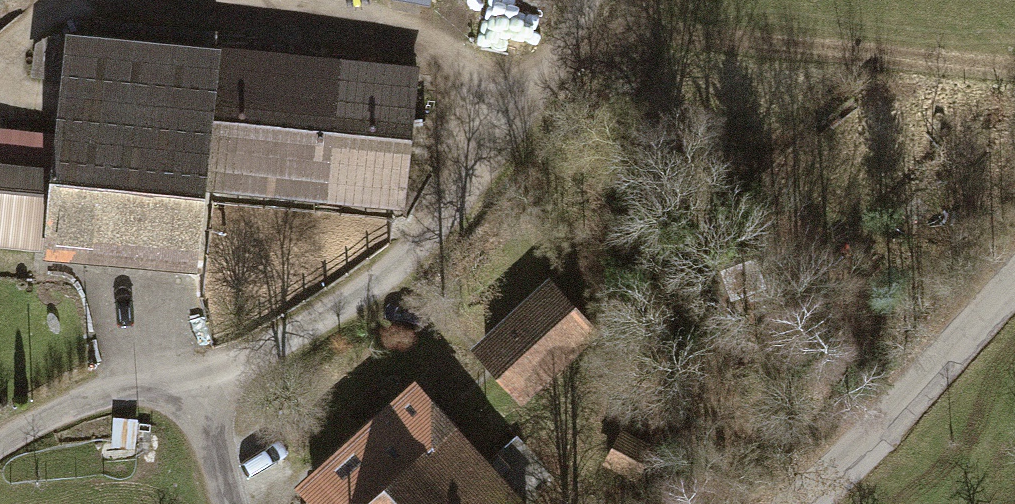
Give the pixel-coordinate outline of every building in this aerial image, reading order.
[(63,34),(53,137),(0,132),(0,248),(42,252),(41,264),(198,279),(206,188),(398,206),(412,67),(212,48),(213,35),(96,24),(94,37),(63,34)] [(545,282),(470,345),(519,404),(595,342),(545,282)] [(414,381),(293,486),(309,503),(523,503),(414,381)] [(135,424),(113,423),(113,449),(134,449),(135,424)] [(602,469),(641,493),(663,458),(624,434),(602,469)]
